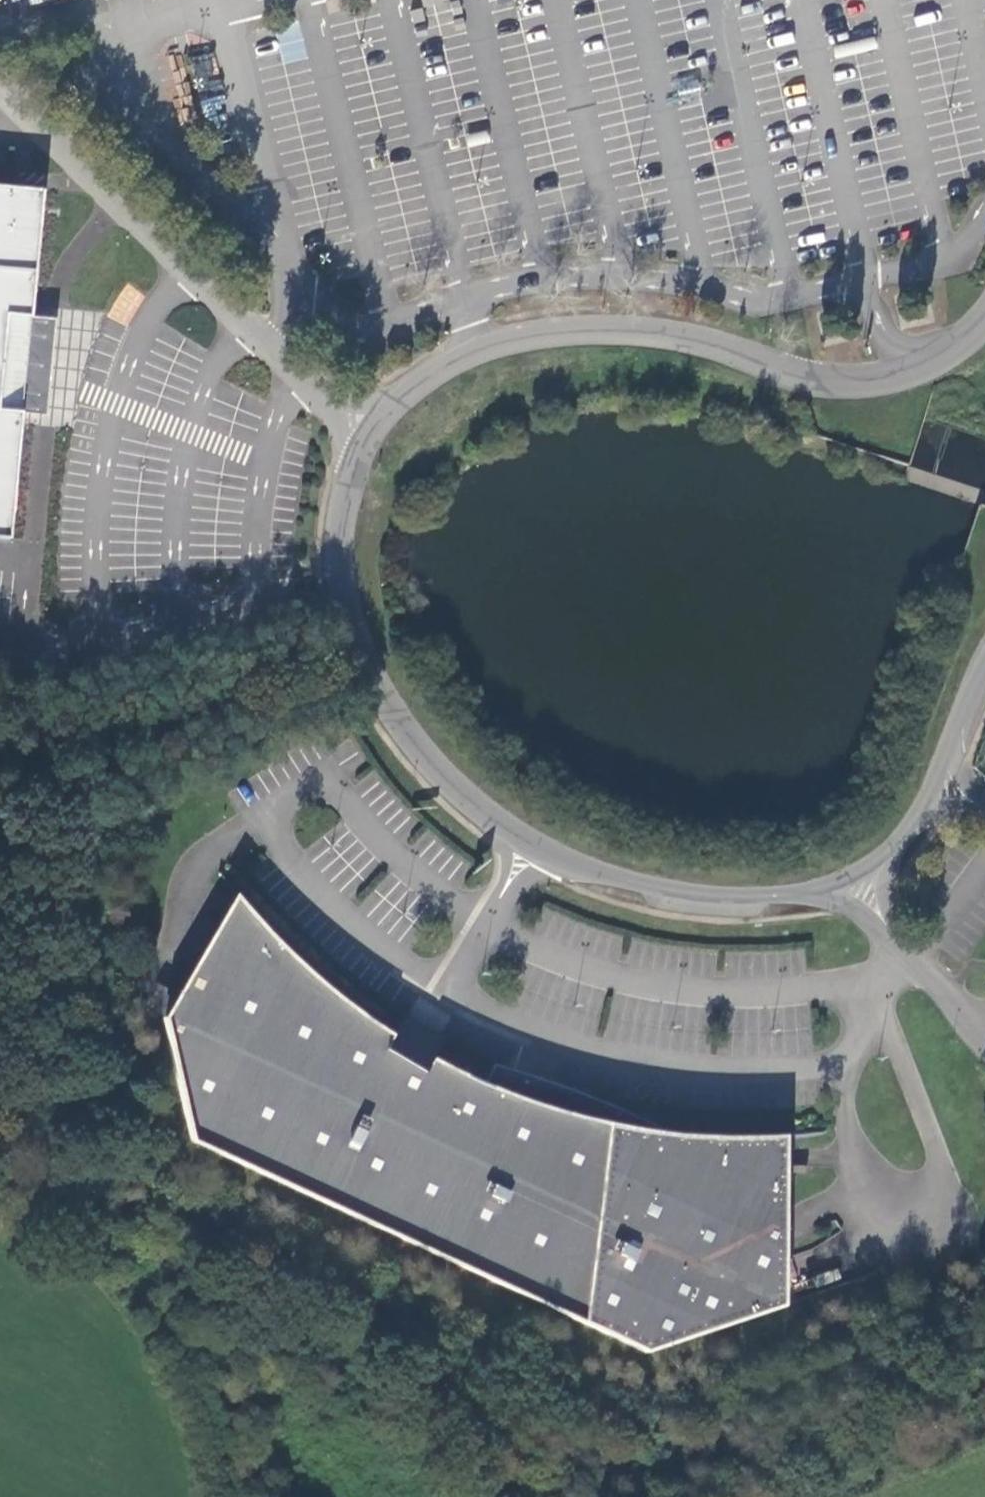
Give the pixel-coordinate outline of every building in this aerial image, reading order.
[(43,409),(47,365),(51,320),(28,318),(39,189),(6,186),(0,186),(0,538),(8,538),(20,407),(43,409)] [(250,238),(241,247),(250,256),(259,247),(250,238)] [(239,891),(166,1017),(194,1137),(655,1357),(793,1305),(785,1135),(713,1139),(658,1132),(614,1124),(559,1111),(493,1087),(430,1055),(442,1030),(407,1010),(392,1032),(313,976),(239,891)] [(486,1075),(524,1083),(521,1096),(588,1112),(592,1093),(488,1068),(486,1075)]
